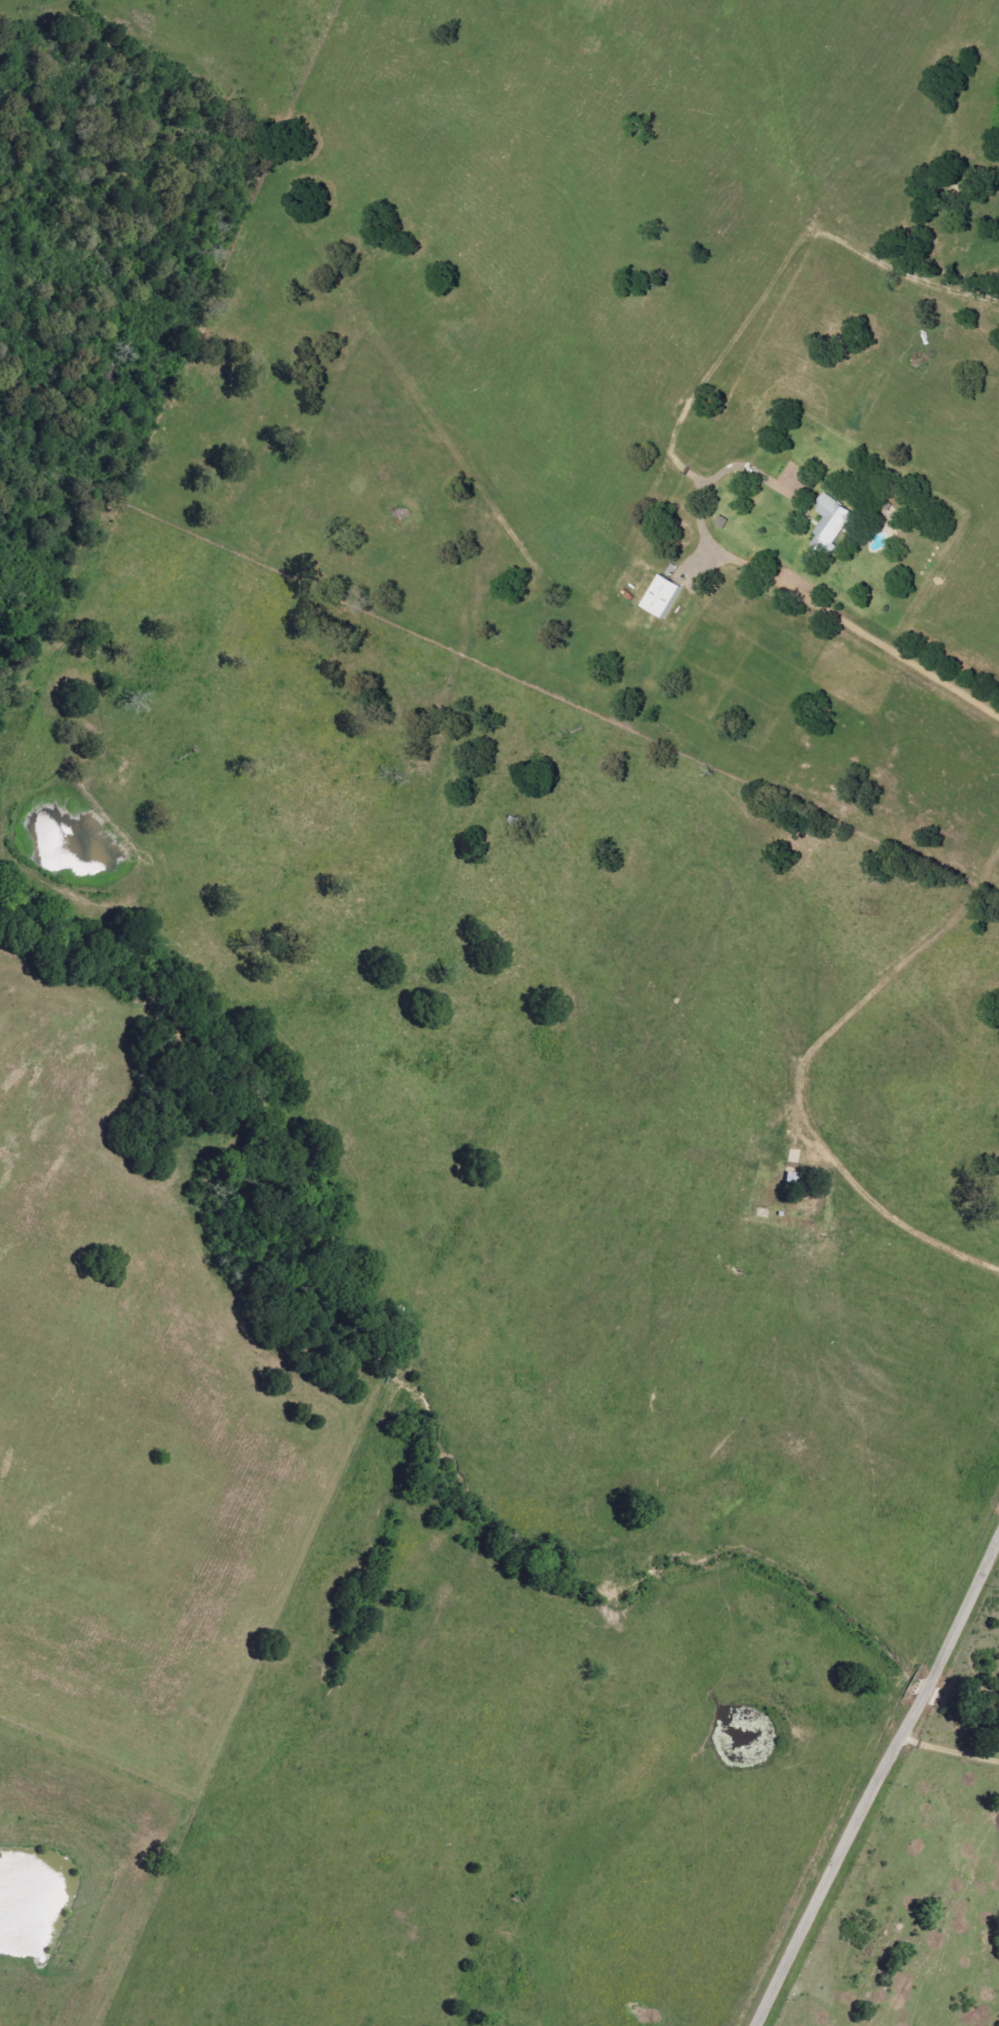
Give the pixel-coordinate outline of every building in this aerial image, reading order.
[(861,513),(834,496),(823,513),(830,518),(820,534),(824,536),(817,546),(834,556),(861,513)] [(650,607),(672,620),(690,588),(669,575),(650,607)]
